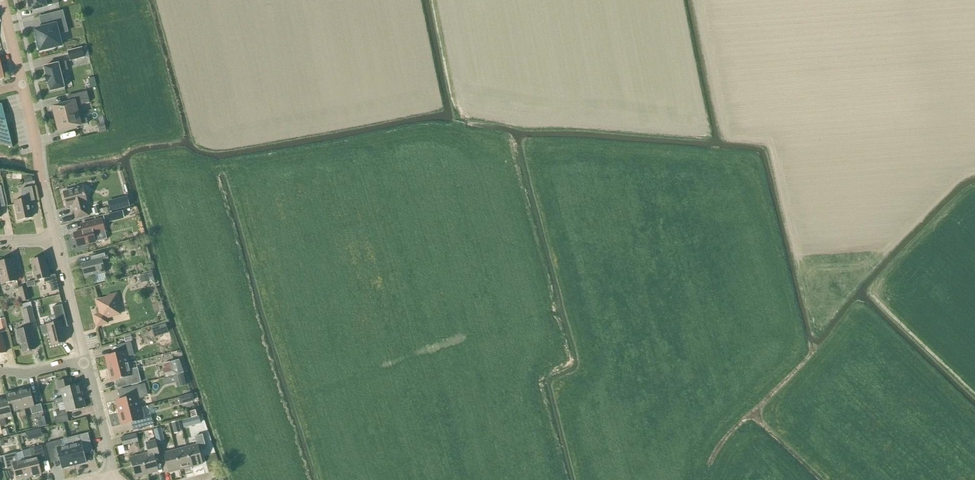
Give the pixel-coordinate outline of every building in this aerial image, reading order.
[(29,11),(46,7),(46,6),(58,3),(58,0),(46,0),(45,0),(27,0),(29,11)] [(57,31),(66,29),(66,31),(67,31),(62,11),(44,16),(47,16),(50,26),(34,30),(38,42),(36,43),(38,49),(39,48),(40,51),(61,45),(57,31)] [(68,51),(70,60),(84,57),(81,48),(68,51)] [(44,67),(46,75),(45,76),(47,83),(48,83),(50,91),(64,88),(60,71),(68,69),(66,61),(58,63),(58,64),(44,67)] [(54,106),(57,119),(76,114),(75,107),(90,103),(87,91),(67,97),(68,103),(54,106)] [(76,114),(57,119),(60,130),(87,123),(86,119),(78,121),(76,114)] [(13,147),(7,125),(0,123),(0,144),(13,147)] [(14,202),(18,220),(32,217),(29,202),(35,200),(32,187),(21,189),(23,200),(14,202)] [(67,207),(73,205),(76,219),(89,216),(85,202),(87,202),(83,187),(77,189),(75,188),(70,189),(69,191),(63,192),(67,207)] [(128,199),(108,204),(110,211),(130,206),(128,199)] [(104,217),(105,222),(116,220),(115,214),(104,217)] [(80,225),(82,231),(74,233),(77,247),(95,242),(93,233),(102,231),(99,220),(80,225)] [(82,265),(85,278),(105,273),(103,265),(109,263),(106,251),(92,255),(94,261),(82,265)] [(44,257),(31,261),(36,280),(44,279),(45,283),(49,282),(52,292),(59,290),(55,275),(49,276),(44,257)] [(1,284),(18,280),(13,259),(0,262),(0,280),(1,284)] [(141,283),(149,281),(147,274),(139,276),(141,283)] [(26,286),(18,288),(21,302),(30,300),(26,286)] [(106,317),(119,314),(117,303),(118,303),(116,294),(108,296),(108,298),(97,301),(101,314),(95,316),(97,326),(107,323),(106,317)] [(56,323),(47,325),(52,345),(65,342),(60,322),(66,320),(62,305),(53,307),(56,323)] [(35,322),(31,307),(24,309),(22,310),(25,324),(35,322)] [(21,344),(23,352),(35,349),(33,341),(34,341),(31,327),(17,331),(20,345),(21,344)] [(137,333),(123,337),(126,348),(143,344),(140,332),(137,333)] [(105,357),(108,368),(128,363),(125,351),(105,357)] [(183,373),(178,360),(164,364),(166,368),(162,369),(164,378),(175,375),(183,373)] [(128,363),(108,368),(111,380),(125,377),(127,386),(141,382),(137,368),(130,370),(128,363)] [(183,373),(175,375),(178,387),(186,385),(183,373)] [(54,405),(64,403),(63,401),(82,396),(79,384),(72,386),(70,378),(56,382),(58,390),(61,390),(63,398),(53,400),(54,405)] [(130,397),(116,401),(119,413),(140,407),(138,399),(148,397),(144,384),(128,388),(130,397)] [(30,388),(18,391),(23,409),(24,409),(30,407),(32,415),(43,412),(41,404),(34,405),(30,388)] [(24,409),(23,409),(18,391),(6,394),(7,398),(11,412),(19,410),(20,418),(26,416),(24,409)] [(194,401),(192,394),(187,395),(185,396),(179,397),(181,405),(187,403),(189,402),(194,401)] [(63,401),(64,403),(66,409),(56,412),(57,417),(54,417),(56,425),(69,422),(67,412),(85,408),(82,396),(63,401)] [(0,419),(0,425),(0,427),(6,425),(4,418),(12,416),(11,412),(7,398),(0,399),(0,418),(0,419)] [(143,419),(140,407),(119,413),(122,424),(135,421),(137,429),(154,425),(151,417),(143,419)] [(182,421),(184,428),(201,424),(199,417),(182,421)] [(171,423),(174,434),(181,432),(178,421),(171,423)] [(154,430),(158,447),(165,445),(161,428),(154,430)] [(42,437),(41,429),(34,431),(35,438),(42,437)] [(67,439),(69,445),(74,466),(86,463),(82,449),(91,447),(88,433),(67,439)] [(121,438),(123,446),(138,442),(136,434),(121,438)] [(197,445),(186,447),(191,467),(202,464),(199,450),(206,448),(202,435),(195,437),(197,445)] [(62,469),(74,466),(69,445),(62,447),(60,440),(46,444),(49,457),(58,454),(62,469)] [(148,453),(142,455),(147,474),(158,471),(155,458),(160,457),(155,440),(145,443),(148,453)] [(25,460),(29,477),(41,474),(38,462),(45,460),(42,446),(30,449),(32,458),(25,459),(25,460)] [(186,447),(175,450),(180,470),(191,467),(186,447)] [(180,470),(175,450),(164,453),(169,473),(180,470)] [(25,460),(18,461),(15,453),(4,456),(7,469),(14,467),(17,479),(29,477),(25,460)] [(135,477),(147,474),(142,455),(130,458),(135,477)]
